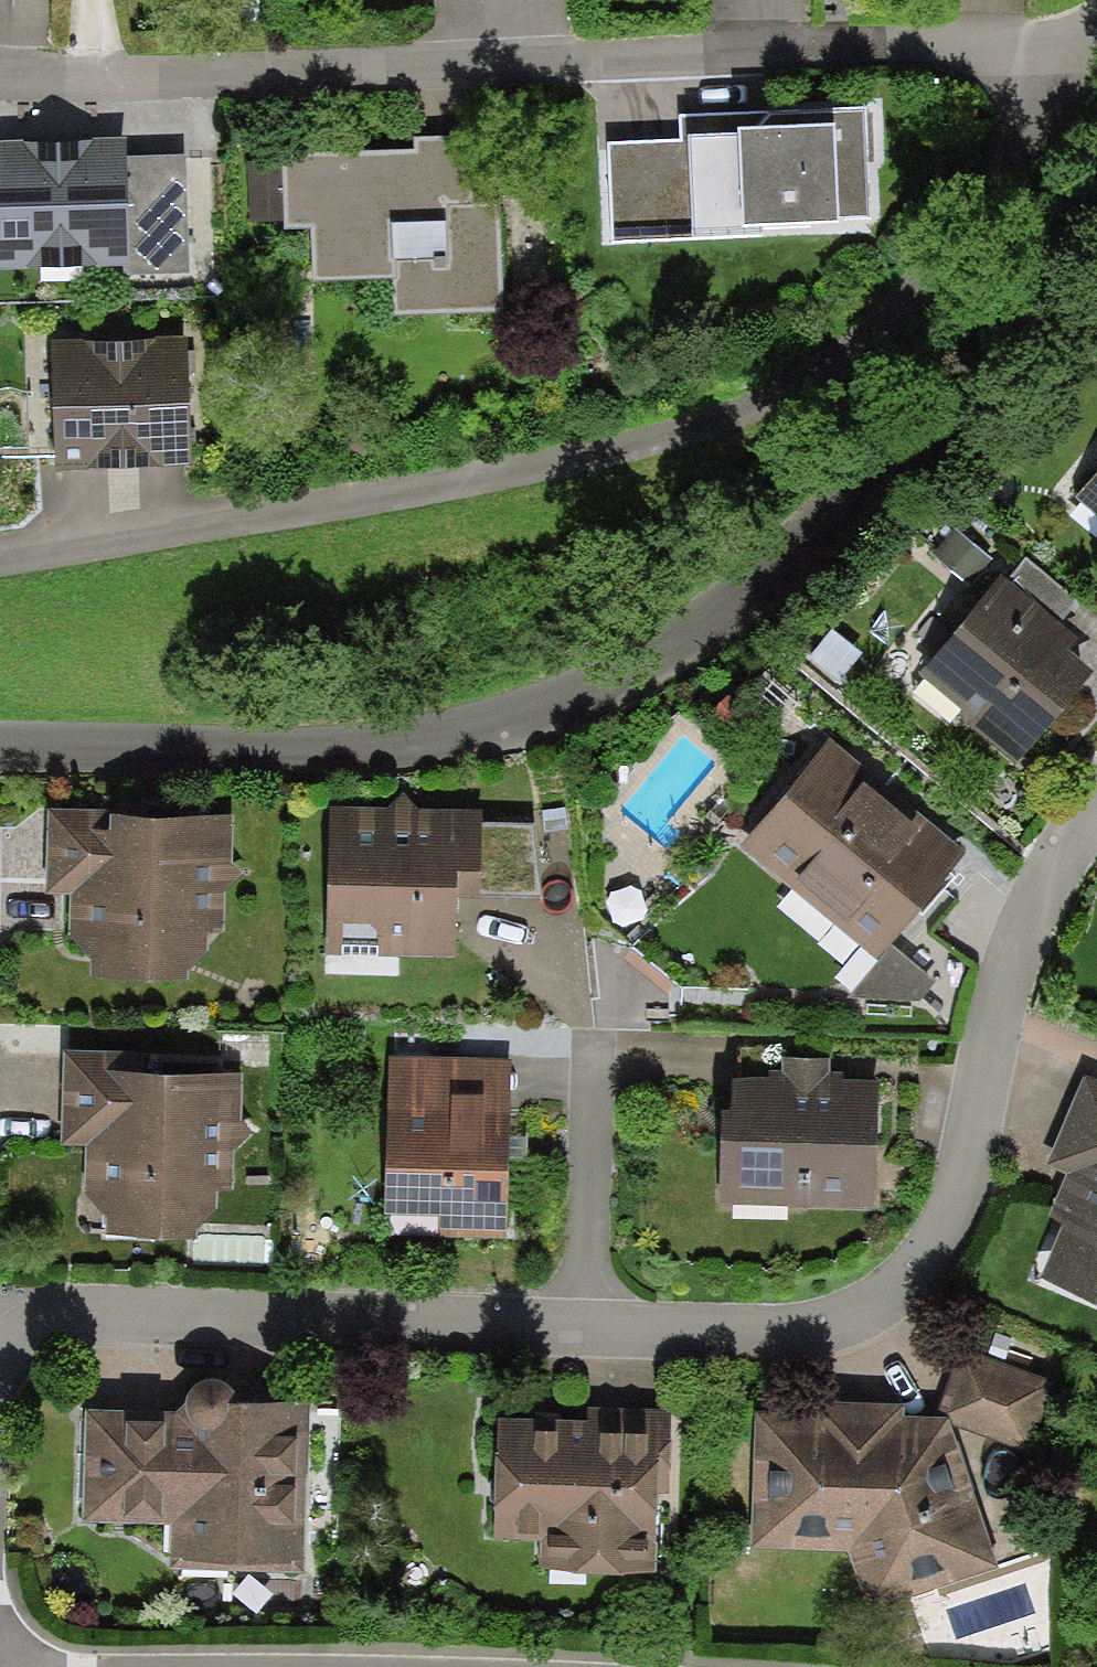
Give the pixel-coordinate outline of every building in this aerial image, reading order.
[(769,115),(681,117),(682,142),(608,145),(611,243),(762,238),(762,232),(838,230),(838,225),(870,223),(866,114),(769,117),(769,115)] [(473,205),(472,137),(414,139),(415,152),(280,156),(280,162),(249,163),(251,225),(284,224),(284,232),(311,231),(312,284),(391,282),(392,318),(503,315),(500,204),(473,205)] [(0,143),(0,272),(129,269),(127,158),(126,140),(0,143)] [(187,156),(127,158),(129,269),(130,276),(191,274),(187,156)] [(186,338),(51,343),(56,474),(191,469),(186,338)] [(1076,503),(1096,520),(1096,478),(1076,503)] [(1026,560),(1007,582),(1059,625),(1077,603),(1026,560)] [(1002,577),(919,677),(964,714),(960,720),(1017,768),(1096,674),(1070,652),(1079,641),(1059,625),(1007,582),(1002,577)] [(830,741),(740,850),(877,963),(966,855),(925,821),(916,831),(861,786),(871,774),(830,741)] [(389,811),(331,810),(325,956),(456,960),(458,901),(481,901),(481,896),(482,824),(482,813),(416,811),(404,795),(389,811)] [(119,814),(49,813),(47,897),(72,896),(69,938),(90,960),(89,982),(187,986),(187,972),(207,950),(209,936),(224,935),(225,895),(244,875),(234,869),(233,821),(120,822),(119,814)] [(534,827),(482,824),(481,896),(540,896),(534,827)] [(145,1054),(65,1054),(62,1147),(85,1147),(85,1195),(105,1219),(105,1240),(193,1243),(193,1234),(218,1209),(218,1194),(234,1194),(234,1153),(252,1134),(242,1126),(242,1076),(147,1077),(145,1054)] [(511,1062),(389,1058),(384,1218),(439,1219),(438,1240),(505,1242),(511,1062)] [(876,1210),(880,1083),(843,1081),(843,1073),(832,1073),(832,1060),(782,1058),(781,1073),(770,1073),(769,1082),(733,1081),(732,1117),(721,1117),(719,1205),(876,1210)] [(1085,1077),(1045,1166),(1068,1177),(1049,1220),(1063,1226),(1038,1282),(1096,1309),(1096,1082),(1085,1077)] [(1055,1383),(961,1350),(936,1419),(947,1419),(949,1425),(1029,1453),(1055,1383)] [(305,1575),(309,1409),(240,1407),(236,1400),(231,1393),(225,1388),(220,1386),(215,1384),(208,1384),(199,1386),(191,1392),(188,1397),(186,1406),(174,1414),(174,1426),(137,1425),(137,1415),(87,1413),(84,1525),(172,1527),(171,1572),(305,1575)] [(813,1417),(755,1417),(750,1551),(848,1554),(870,1612),(997,1571),(949,1425),(947,1419),(936,1419),(904,1418),(906,1407),(816,1403),(813,1417)] [(669,1484),(672,1412),(589,1409),(589,1423),(498,1419),(494,1540),(541,1542),(540,1571),(655,1575),(659,1484),(669,1484)]
